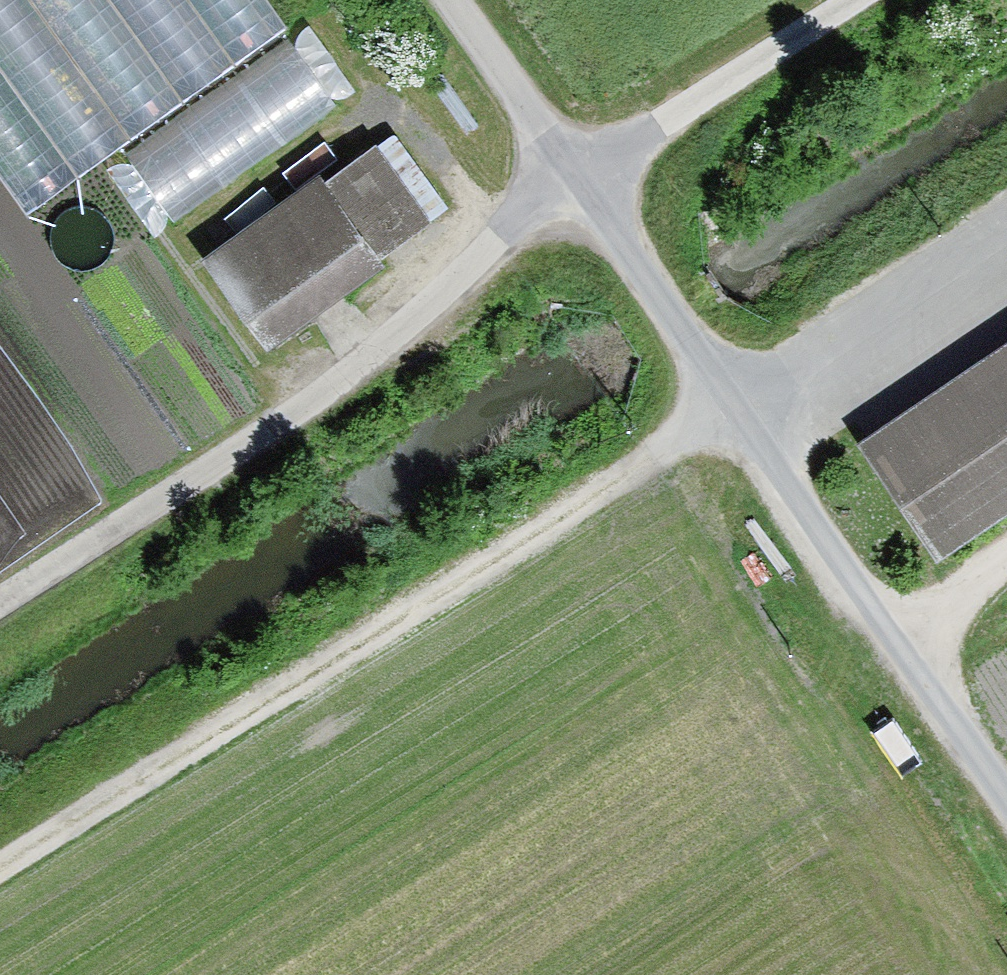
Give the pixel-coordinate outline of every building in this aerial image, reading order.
[(269,0),(0,0),(0,176),(25,211),(286,23),(269,0)] [(427,218),(372,145),(209,261),(262,335),(427,218)] [(869,446),(937,547),(1006,500),(1006,354),(869,446)]
